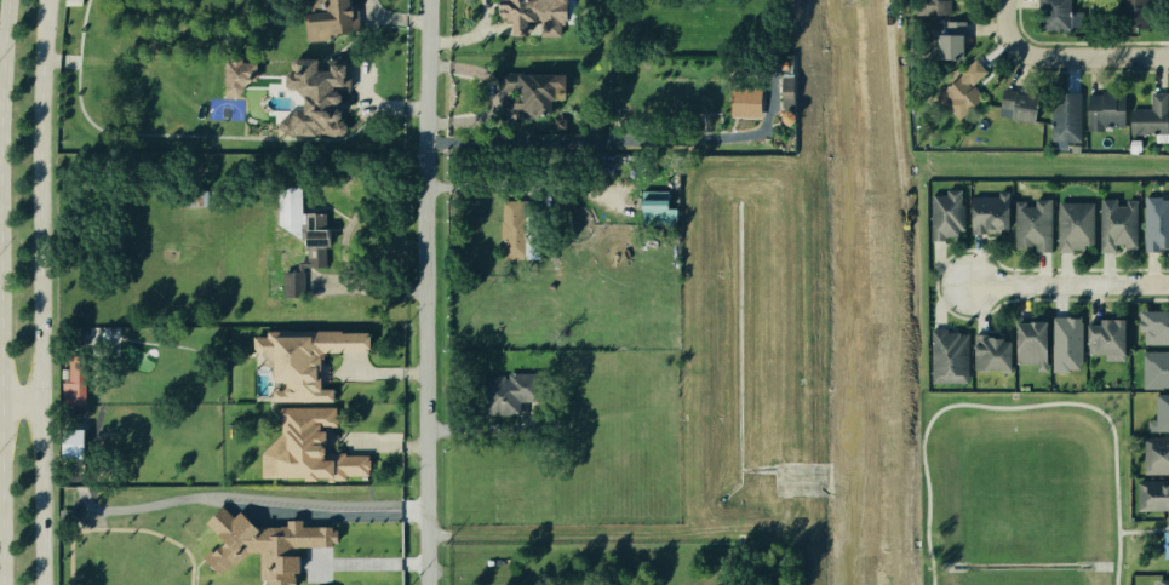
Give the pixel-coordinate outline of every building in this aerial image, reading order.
[(309,12),(308,0),(350,0),(350,4),(356,2),(359,30),(331,33),(330,39),(305,41),(303,12),(309,12)] [(502,19),(514,19),(514,36),(526,35),(526,22),(537,22),(537,39),(561,39),(561,17),(543,17),(543,0),(502,0),(502,19)] [(915,16),(913,0),(949,0),(949,13),(915,16)] [(1037,30),(1038,0),(1071,0),(1070,13),(1083,13),(1082,31),(1037,30)] [(1113,30),(1151,30),(1150,0),(1113,0),(1113,30)] [(963,58),(963,21),(945,21),(945,34),(936,34),(936,58),(963,58)] [(236,93),(242,86),(248,80),(254,80),(254,59),(241,59),(241,55),(230,55),(229,59),(224,62),(224,93),(236,93)] [(349,61),(348,91),(343,91),(340,117),(345,125),(339,134),(286,134),(279,130),(279,120),(286,109),(304,110),(304,99),(297,90),(288,88),(283,84),(285,71),(292,71),(293,59),(298,57),(319,58),(317,68),(323,68),(325,59),(349,61)] [(975,57),(959,70),(961,74),(935,94),(957,121),(987,96),(976,82),(989,73),(975,57)] [(498,74),(498,88),(521,88),(521,98),(511,98),(511,107),(522,108),(522,117),(550,119),(551,101),(556,102),(556,75),(498,74)] [(779,75),(793,75),(793,108),(780,108),(779,75)] [(760,119),(761,86),(730,86),(729,117),(760,119)] [(1079,143),(1081,91),(1062,90),(1062,105),(1051,105),(1050,150),(1066,150),(1067,142),(1079,143)] [(1035,122),(1041,96),(1014,91),(1013,101),(1001,98),(997,115),(1035,122)] [(1150,92),(1150,108),(1129,109),(1129,134),(1167,134),(1167,92),(1150,92)] [(1085,93),(1123,93),(1124,131),(1087,131),(1085,93)] [(275,185),(300,185),(300,214),(322,214),(322,265),(304,265),(304,298),(281,298),(281,270),(297,270),(297,259),(305,259),(305,245),(275,223),(275,185)] [(206,206),(206,188),(176,189),(176,207),(206,206)] [(641,189),(640,225),(676,226),(677,210),(667,208),(669,190),(641,189)] [(959,189),(945,189),(945,194),(928,194),(928,241),(947,241),(947,236),(959,236),(958,229),(963,229),(963,205),(959,205),(959,189)] [(1008,190),(998,190),(998,195),(970,196),(972,233),(1001,233),(1001,228),(1009,228),(1008,190)] [(1162,199),(1162,194),(1144,194),(1144,251),(1159,251),(1161,247),(1168,247),(1168,199),(1162,199)] [(1049,250),(1049,197),(1036,199),(1033,205),(1026,205),(1026,199),(1013,199),(1013,246),(1028,246),(1028,240),(1036,239),(1036,250),(1049,250)] [(1136,197),(1124,197),(1124,205),(1114,205),(1114,199),(1099,199),(1099,251),(1114,251),(1114,243),(1124,243),(1127,248),(1134,247),(1136,246),(1136,197)] [(499,200),(499,259),(529,259),(529,200),(499,200)] [(1090,242),(1084,242),(1083,248),(1075,248),(1073,252),(1056,252),(1058,203),(1091,203),(1090,242)] [(1139,331),(1144,331),(1144,344),(1168,343),(1168,311),(1139,311),(1139,331)] [(1051,316),(1050,372),(1068,373),(1068,368),(1081,368),(1082,316),(1051,316)] [(1087,325),(1087,354),(1105,354),(1104,360),(1123,360),(1124,319),(1101,319),(1100,325),(1087,325)] [(1015,321),(1047,321),(1047,372),(1036,372),(1036,362),(1015,362),(1015,321)] [(930,327),(930,384),(968,384),(968,333),(959,333),(961,331),(945,331),(945,327),(930,327)] [(331,398),(273,398),(273,365),(251,345),(251,335),(265,335),(265,329),(369,329),(369,351),(320,351),(320,388),(331,388),(331,398)] [(974,333),(974,371),(1010,371),(1010,338),(986,338),(986,333),(974,333)] [(1140,389),(1168,389),(1168,349),(1140,349),(1140,389)] [(84,403),(84,354),(67,354),(67,380),(62,382),(62,403),(84,403)] [(540,372),(539,400),(520,400),(520,414),(480,413),(481,377),(506,377),(506,371),(540,372)] [(1156,419),(1147,419),(1147,430),(1168,430),(1168,394),(1156,394),(1156,419)] [(334,408),(281,408),(277,409),(277,414),(280,419),(281,432),(260,454),(260,477),(304,477),(304,481),(345,481),(345,475),(368,475),(368,454),(325,454),(325,425),(334,425),(334,408)] [(1142,475),(1168,474),(1168,435),(1142,435),(1142,475)] [(1136,509),(1168,509),(1168,479),(1138,478),(1136,509)] [(332,546),(338,540),(338,532),(332,526),(303,527),(302,520),(291,520),(285,526),(256,527),(241,511),(234,518),(222,506),(206,522),(225,541),(216,550),(210,550),(203,557),(222,576),(247,552),(260,551),(261,580),(268,580),(268,584),(296,584),(296,573),(301,573),(300,557),(297,554),(297,547),(332,546)]
